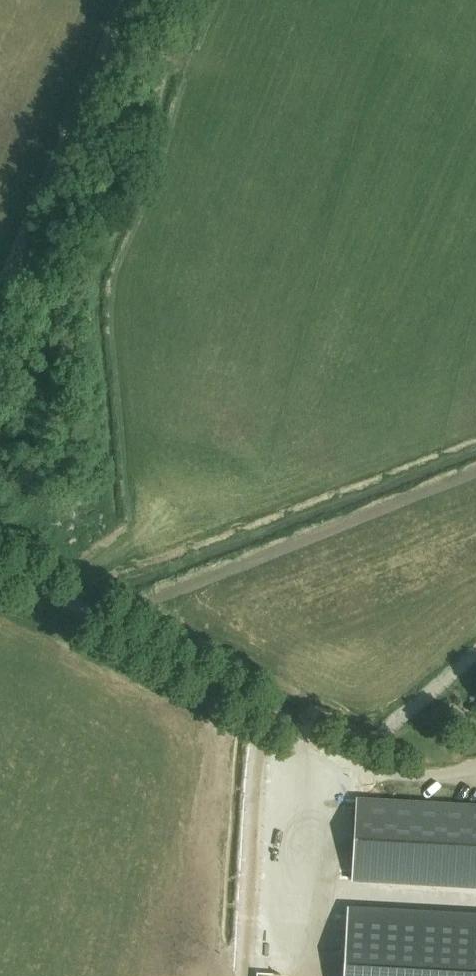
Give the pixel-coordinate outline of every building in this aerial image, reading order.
[(358,800),(353,880),(475,888),(475,807),(358,800)] [(352,910),(348,975),(475,975),(475,918),(352,910)]
